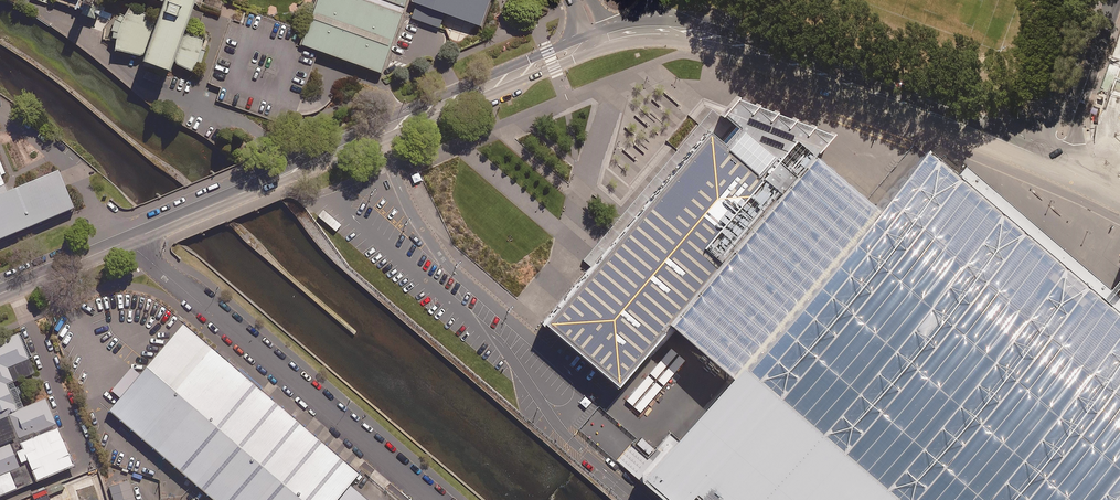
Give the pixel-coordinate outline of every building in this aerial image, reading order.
[(166,4),(160,21),(130,7),(124,19),(119,16),(116,20),(110,32),(110,38),(116,40),(115,52),(147,58),(144,65),(172,75),(175,65),(192,73),(198,63),(202,65),(206,52),(203,51),(204,40),(186,35),(198,0),(155,0),(166,4)] [(298,44),(381,74),(407,0),(314,0),(298,44)] [(480,0),(409,0),(407,5),(413,7),(408,22),(437,33),(442,18),(478,29),(487,2),(480,0)] [(817,157),(835,136),(736,97),(720,116),(713,109),(699,125),(678,150),(676,152),(597,244),(583,260),(591,267),(544,322),(560,336),(600,370),(620,387),(634,371),(672,326),(817,157)] [(1093,105),(1090,112),(1096,115),(1099,108),(1093,105)] [(925,150),(905,172),(901,177),(876,207),(1119,411),(1119,314),(925,150)] [(867,199),(817,157),(672,326),(730,376),(741,364),(876,207),(867,199)] [(74,210),(59,169),(14,189),(8,191),(4,183),(1,175),(6,173),(0,160),(0,240),(74,210)] [(182,323),(106,410),(173,468),(168,474),(179,482),(184,476),(212,499),(368,499),(349,484),(359,473),(182,323)] [(74,467),(46,399),(24,408),(13,382),(35,373),(19,333),(0,341),(0,497),(74,467)] [(649,374),(656,381),(678,355),(671,349),(649,374)] [(656,381),(663,387),(685,361),(678,355),(656,381)] [(730,376),(677,437),(673,441),(648,470),(644,474),(641,478),(639,480),(662,499),(899,499),(741,364),(730,376)] [(656,381),(649,374),(626,401),(634,407),(656,381)] [(663,387),(656,381),(634,407),(641,413),(663,387)] [(93,478),(72,485),(76,499),(100,499),(93,478)] [(128,480),(108,486),(112,499),(134,499),(128,480)]
